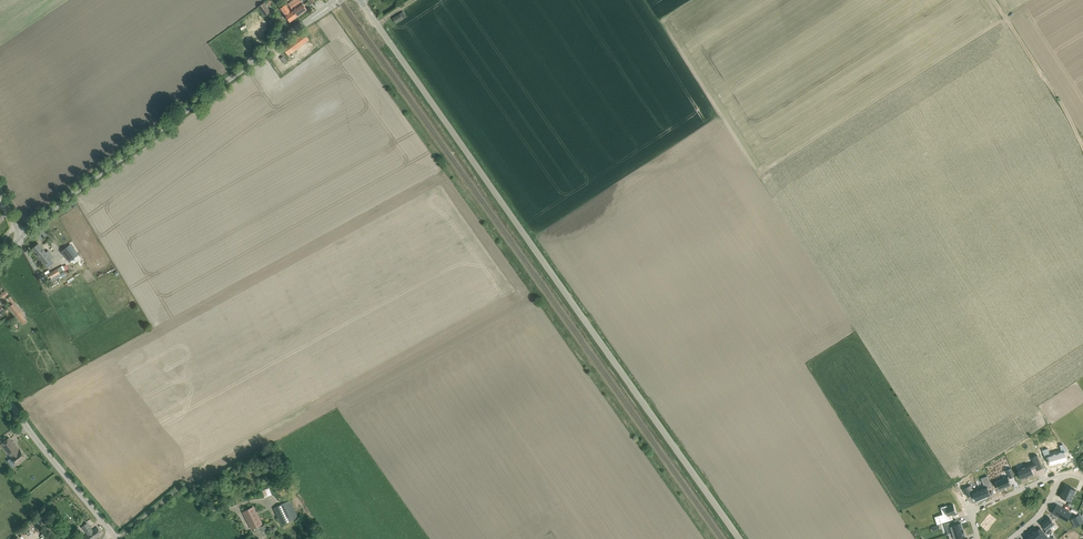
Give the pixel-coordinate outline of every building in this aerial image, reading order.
[(290,6),(293,10),(297,17),(306,10),(307,8),(300,0),(299,0),(290,6)] [(259,6),(266,15),(271,11),(265,2),(259,6)] [(290,22),(297,17),(293,10),(291,11),(286,4),(280,8),(285,15),(287,17),(290,22)] [(393,18),(396,23),(403,18),(400,13),(393,18)] [(283,48),(286,52),(288,55),(309,39),(304,32),(283,48)] [(39,243),(32,248),(45,264),(54,257),(49,250),(46,252),(39,243)] [(68,246),(61,252),(69,262),(76,256),(69,248),(68,246)] [(49,274),(51,278),(60,273),(57,268),(49,274)] [(14,304),(10,307),(24,324),(28,321),(23,316),(14,304)] [(10,437),(1,444),(12,458),(11,458),(16,465),(16,464),(22,461),(26,457),(21,450),(20,451),(10,437)] [(1063,444),(1060,445),(1061,450),(1056,451),(1059,462),(1067,460),(1065,452),(1068,451),(1063,444)] [(1051,464),(1059,462),(1056,451),(1049,453),(1048,448),(1042,450),(1045,457),(1049,456),(1051,464)] [(1030,465),(1018,470),(1022,479),(1034,474),(1032,469),(1036,467),(1035,466),(1041,463),(1038,456),(1032,458),(1034,463),(1030,465)] [(999,467),(1009,463),(1006,457),(997,461),(999,467)] [(1006,477),(996,482),(999,490),(1012,485),(1009,478),(1010,478),(1015,476),(1011,468),(1004,471),(1006,477)] [(985,486),(980,488),(984,499),(991,496),(988,489),(993,487),(988,477),(982,479),(985,486)] [(971,485),(964,490),(969,498),(973,495),(972,495),(973,494),(977,502),(984,499),(980,488),(975,490),(971,485)] [(1076,489),(1066,485),(1063,491),(1074,495),(1076,489)] [(262,490),(264,496),(272,494),(270,487),(262,490)] [(1074,495),(1063,491),(1061,497),(1071,501),(1074,495)] [(274,508),(282,525),(293,520),(285,503),(274,508)] [(943,514),(939,515),(941,523),(952,520),(952,519),(950,515),(957,513),(954,505),(948,507),(947,505),(941,507),(943,514)] [(1057,505),(1053,512),(1067,520),(1071,512),(1057,505)] [(253,507),(243,512),(249,522),(250,522),(253,528),(255,532),(262,528),(264,532),(267,531),(264,525),(262,527),(260,524),(262,524),(253,507)] [(52,508),(43,515),(46,518),(54,511),(52,508)] [(1050,518),(1042,524),(1047,530),(1055,524),(1050,518)] [(264,525),(267,531),(276,526),(274,520),(264,525)] [(957,520),(948,523),(950,527),(951,527),(953,533),(964,530),(961,523),(958,524),(957,520)] [(81,538),(94,538),(102,533),(97,527),(93,530),(88,523),(83,526),(82,527),(87,534),(81,538)] [(1032,533),(1037,538),(1047,538),(1049,537),(1041,527),(1038,529),(1037,528),(1032,533)] [(953,533),(954,538),(960,538),(966,537),(964,530),(953,533)]
